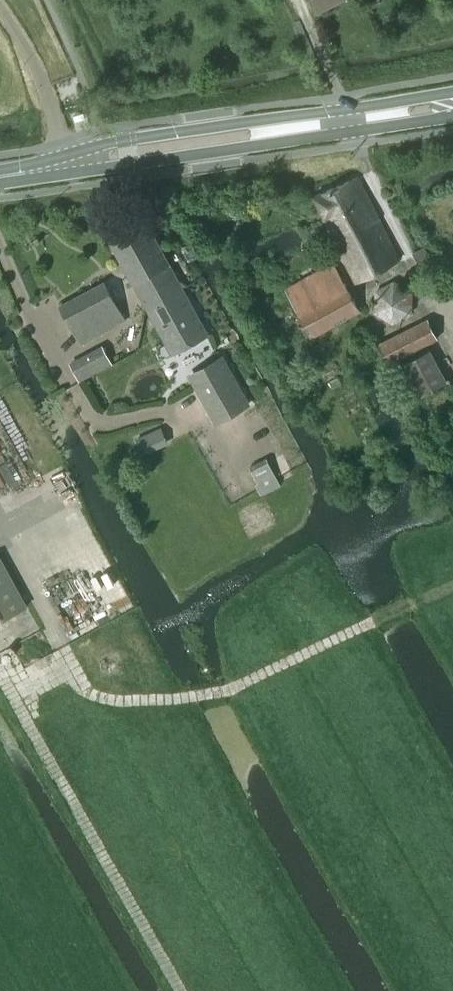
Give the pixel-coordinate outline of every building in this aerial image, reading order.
[(318,11),(341,0),(313,0),(318,11)] [(400,259),(359,178),(358,175),(315,197),(356,280),(400,259)] [(135,286),(147,308),(183,288),(149,225),(113,245),(135,286)] [(333,263),(286,289),(312,337),(360,311),(333,263)] [(62,305),(82,343),(126,320),(105,282),(62,305)] [(208,334),(183,288),(147,308),(172,354),(208,334)] [(389,362),(437,337),(428,320),(380,344),(389,362)] [(431,350),(403,364),(419,394),(446,380),(431,350)] [(213,424),(251,403),(224,356),(206,366),(187,377),(213,424)] [(280,484),(267,458),(250,466),(258,481),(256,482),(262,493),(280,484)] [(0,559),(0,621),(25,607),(0,559)]
